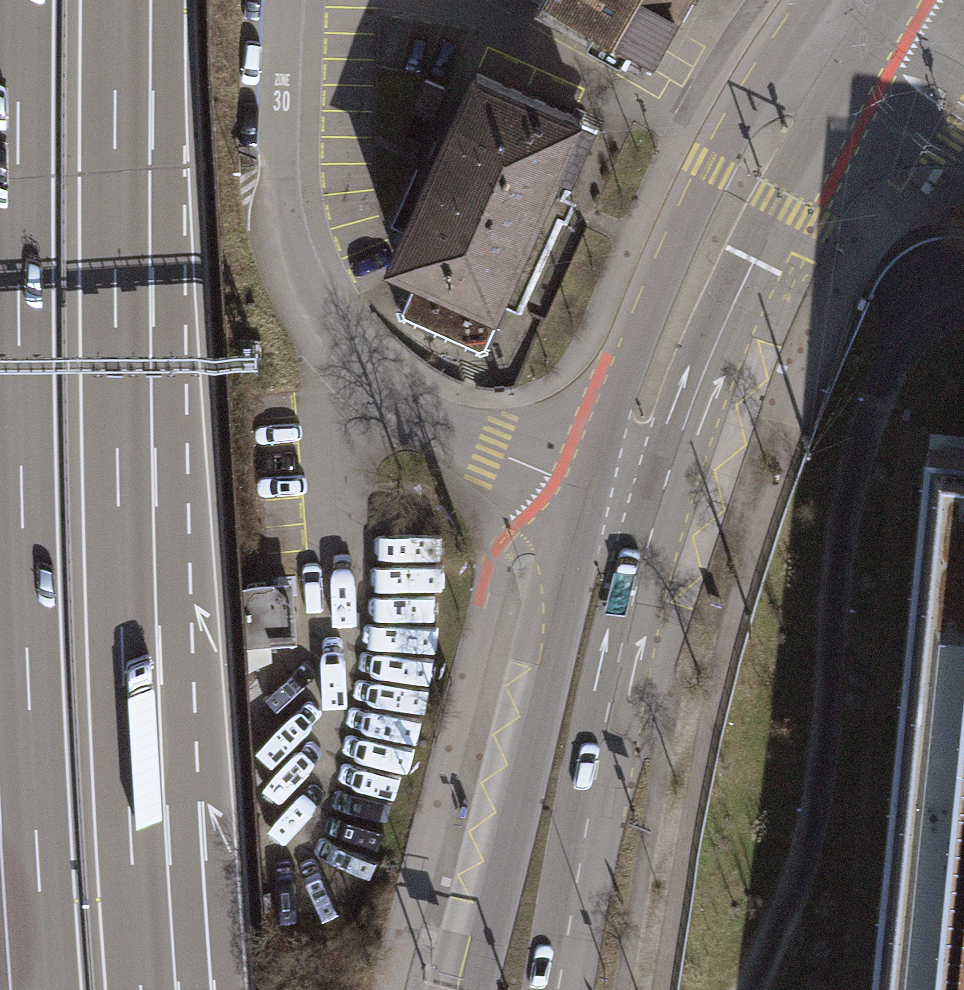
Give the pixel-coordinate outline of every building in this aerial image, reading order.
[(539,6),(641,64),(679,0),(542,0),(539,6)] [(430,119),(446,79),(430,73),(414,113),(430,119)] [(590,123),(476,74),(395,258),(428,273),(413,309),(480,338),(499,295),(512,300),(590,123)] [(928,433),(871,989),(963,989),(963,437),(928,433)]
